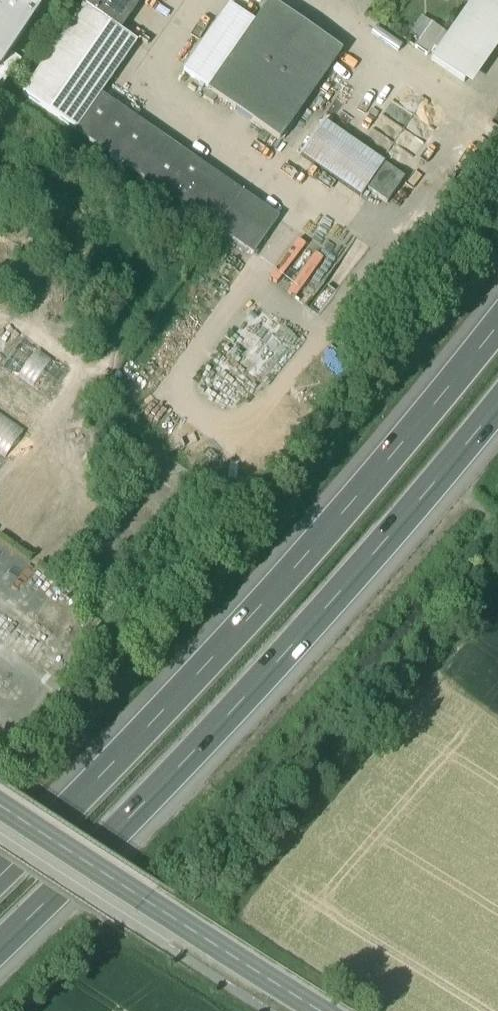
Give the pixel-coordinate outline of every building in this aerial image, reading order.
[(40,10),(43,6),(38,2),(38,3),(34,0),(0,0),(0,69),(40,10)] [(84,6),(120,31),(142,0),(89,0),(84,6)] [(431,61),(464,84),(497,36),(497,0),(474,0),(431,61)] [(342,52),(270,3),(255,24),(210,90),(208,92),(217,99),(279,142),(342,52)] [(120,31),(84,6),(23,95),(76,132),(101,96),(137,43),(120,31)] [(255,24),(229,6),(184,72),(210,90),(255,24)] [(217,99),(208,92),(204,98),(213,105),(217,99)] [(244,195),(101,96),(76,132),(219,231),(244,195)] [(384,165),(324,123),(301,157),(361,198),(384,165)] [(405,179),(385,165),(368,191),(387,205),(405,179)] [(279,219),(244,195),(219,231),(254,255),(279,219)] [(292,238),(268,280),(296,296),(320,255),(292,238)] [(62,373),(22,344),(3,369),(43,398),(62,373)] [(0,415),(0,456),(2,458),(22,432),(0,415)]
